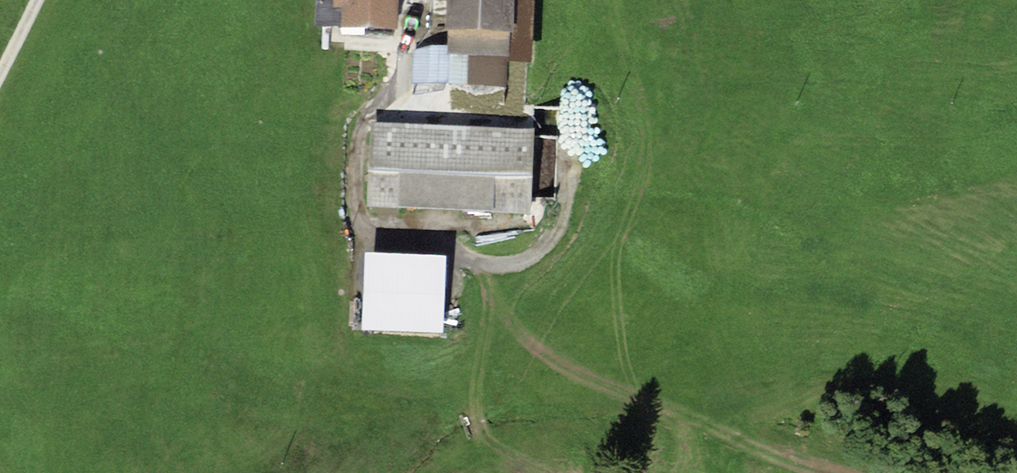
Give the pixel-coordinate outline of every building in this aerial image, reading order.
[(315,26),(340,27),(342,0),(316,0),(315,26)] [(340,27),(398,30),(399,0),(342,0),(340,27)] [(446,30),(449,30),(448,47),(448,53),(507,55),(508,32),(513,33),(515,0),(447,0),(446,30)] [(513,33),(508,32),(507,55),(507,61),(531,61),(534,0),(515,0),(513,33)] [(429,46),(414,52),(411,83),(506,86),(507,61),(507,55),(448,53),(448,47),(429,46)] [(510,108),(528,107),(527,81),(509,81),(510,108)] [(533,130),(370,122),(365,208),(529,216),(530,201),(533,136),(533,130)] [(557,137),(533,136),(530,201),(554,203),(557,137)] [(447,255),(365,254),(363,332),(445,333),(447,255)]
